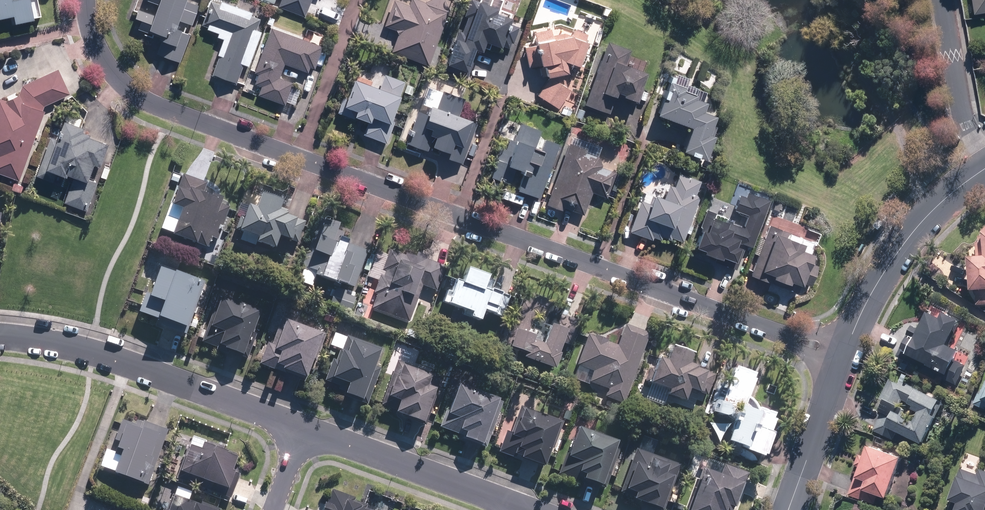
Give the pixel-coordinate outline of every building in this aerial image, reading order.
[(15,15),(16,21),(37,17),(33,0),(0,0),(0,18),(15,15)] [(178,30),(181,20),(192,24),(199,5),(188,1),(188,0),(162,0),(151,32),(164,36),(158,54),(181,62),(190,34),(178,30)] [(279,7),(303,14),(308,0),(281,0),(279,7)] [(425,0),(412,0),(411,4),(401,0),(394,0),(384,26),(397,31),(390,49),(431,64),(452,10),(425,0)] [(489,0),(472,0),(467,14),(469,15),(465,29),(459,27),(447,62),(472,71),(478,49),(483,50),(487,41),(510,50),(519,24),(511,22),(514,16),(499,10),(501,4),(489,0)] [(978,12),(984,12),(984,0),(976,0),(978,12)] [(212,76),(236,84),(260,18),(236,10),(211,1),(201,30),(225,39),(212,76)] [(295,82),(279,77),(284,63),(313,74),(324,45),(272,26),(254,73),(263,76),(256,94),(286,105),(295,82)] [(586,57),(587,32),(563,26),(525,30),(527,49),(528,67),(544,65),(546,84),(537,94),(559,109),(573,88),(582,68),(586,57)] [(618,95),(639,102),(649,71),(644,69),(646,61),(630,55),(631,49),(607,41),(585,106),(611,114),(618,95)] [(71,92),(60,69),(21,87),(23,92),(8,100),(0,97),(0,171),(20,179),(46,109),(39,107),(71,92)] [(343,112),(368,122),(364,133),(385,141),(407,83),(386,75),(381,88),(356,78),(343,112)] [(689,86),(671,79),(668,87),(664,96),(658,113),(691,127),(683,149),(708,157),(717,134),(718,115),(704,109),(708,100),(697,96),(698,93),(688,88),(689,86)] [(439,106),(424,100),(409,141),(430,151),(433,144),(452,152),(450,157),(463,162),(479,120),(460,113),(467,96),(447,88),(439,106)] [(542,129),(522,122),(516,138),(504,134),(488,177),(541,196),(560,144),(539,136),(542,129)] [(40,175),(69,186),(65,200),(89,208),(101,173),(99,172),(110,141),(63,124),(58,138),(54,137),(40,175)] [(583,219),(593,193),(606,198),(608,194),(616,197),(626,171),(617,168),(620,159),(570,141),(547,206),(583,219)] [(643,195),(631,229),(662,242),(665,235),(684,242),(706,182),(678,171),(675,184),(670,183),(666,197),(654,193),(652,199),(643,195)] [(173,204),(184,208),(175,234),(209,246),(225,199),(205,192),(209,182),(184,173),(173,204)] [(747,190),(745,196),(740,194),(735,208),(748,213),(743,225),(715,214),(716,211),(707,208),(700,225),(702,226),(695,245),(705,249),(704,251),(721,258),(722,255),(739,261),(744,249),(742,248),(743,246),(740,245),(741,241),(752,245),(770,199),(747,190)] [(286,200),(262,192),(258,205),(249,202),(238,232),(294,252),(305,222),(282,213),(286,200)] [(817,240),(790,231),(770,223),(752,274),(772,281),(773,276),(791,282),(792,279),(803,283),(803,282),(811,284),(818,264),(812,262),(815,252),(813,251),(817,240)] [(354,287),(367,251),(324,236),(311,272),(354,287)] [(978,241),(977,253),(972,253),(972,289),(981,289),(981,303),(984,303),(984,240),(978,241)] [(438,291),(447,265),(393,244),(389,254),(378,250),(365,284),(377,289),(371,307),(409,322),(423,285),(438,291)] [(492,284),(495,276),(468,265),(459,262),(443,301),(474,313),(473,315),(482,319),(486,309),(503,318),(513,294),(492,284)] [(206,280),(163,265),(146,313),(189,329),(206,280)] [(358,296),(336,287),(330,302),(352,311),(358,296)] [(262,309),(223,295),(207,341),(246,355),(262,309)] [(916,322),(903,349),(950,373),(948,378),(958,383),(967,365),(958,360),(964,347),(953,342),(964,317),(947,308),(944,315),(933,309),(923,326),(916,322)] [(342,315),(327,310),(323,320),(338,326),(342,315)] [(327,331),(283,316),(267,362),(311,377),(327,331)] [(561,350),(571,327),(553,320),(547,336),(518,324),(509,344),(527,351),(525,355),(557,368),(563,351),(561,350)] [(623,404),(649,333),(626,323),(618,343),(590,333),(577,364),(579,365),(574,378),(591,385),(592,382),(608,388),(605,396),(623,404)] [(373,344),(344,334),(328,379),(348,387),(346,392),(368,399),(384,350),(372,346),(373,344)] [(692,389),(706,395),(716,372),(692,363),(695,354),(675,346),(669,360),(660,356),(650,381),(669,389),(667,392),(687,401),(692,389)] [(401,400),(397,411),(427,423),(445,375),(398,358),(380,405),(387,408),(392,396),(401,400)] [(760,373),(736,363),(716,411),(736,420),(727,440),(766,457),(784,416),(757,405),(750,395),(760,373)] [(892,375),(881,398),(885,399),(880,409),(884,411),(876,428),(892,436),(895,429),(923,442),(944,399),(892,375)] [(974,403),(984,409),(984,381),(974,403)] [(443,428),(459,434),(461,430),(467,432),(466,435),(488,445),(505,398),(461,382),(450,412),(447,410),(440,427),(443,428)] [(563,420),(522,404),(512,431),(508,430),(500,448),(545,466),(563,420)] [(118,471),(148,482),(166,431),(136,420),(118,471)] [(567,453),(560,471),(581,481),(583,476),(605,484),(621,439),(581,424),(570,454),(567,453)] [(655,454),(660,440),(643,433),(619,491),(663,509),(680,464),(655,454)] [(197,437),(182,477),(231,496),(247,456),(197,437)] [(851,495),(863,499),(867,487),(890,495),(905,456),(871,444),(867,454),(859,451),(850,477),(857,479),(851,495)] [(750,471),(724,461),(720,472),(705,467),(689,509),(720,509),(721,509),(722,509),(736,509),(750,471)] [(981,467),(979,472),(963,466),(950,496),(961,501),(958,509),(984,509),(984,469),(981,467)] [(324,509),(383,509),(331,491),(324,509)] [(174,495),(168,509),(218,509),(174,495)]
